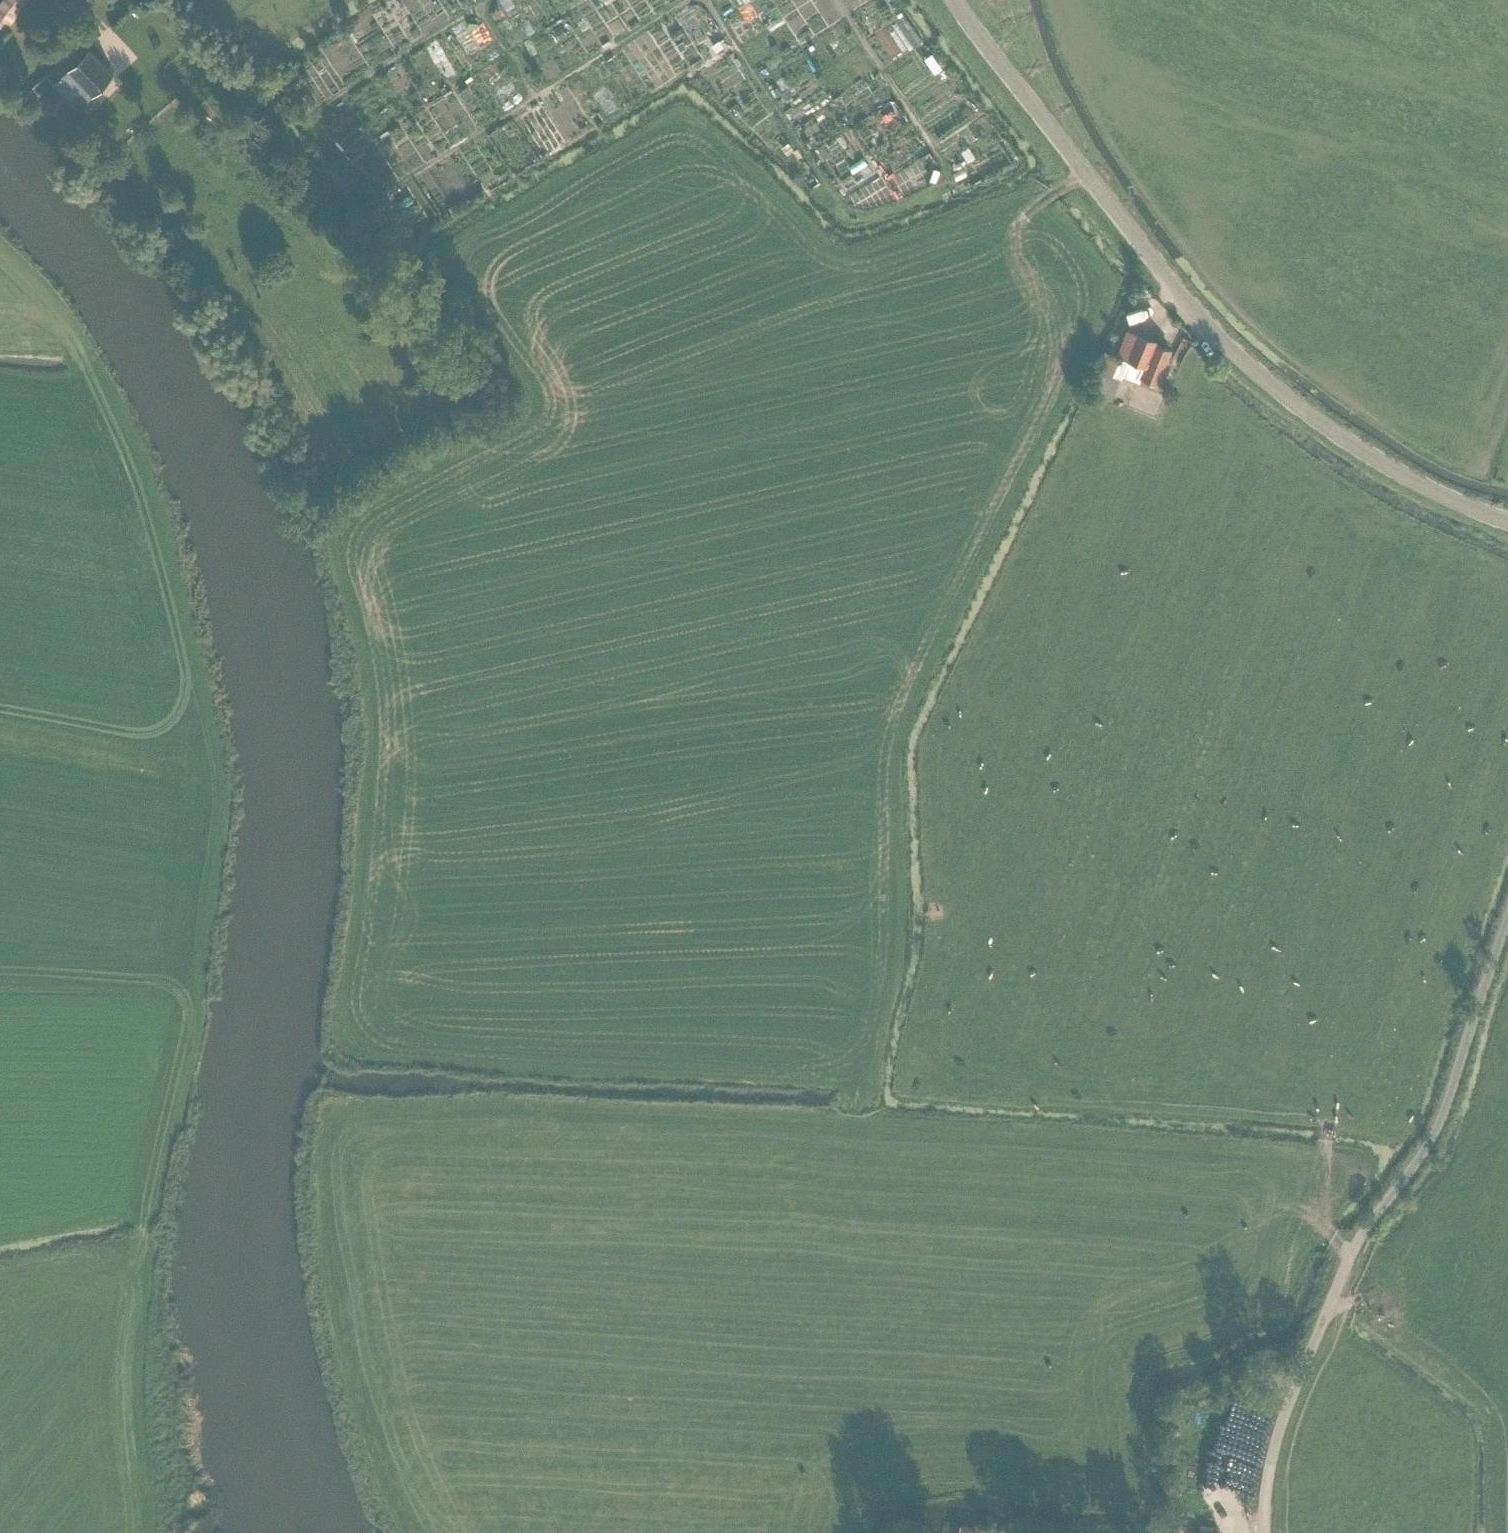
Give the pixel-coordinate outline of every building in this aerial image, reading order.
[(0,3),(0,24),(6,28),(16,15),(27,0),(2,0),(0,3)] [(113,71),(88,45),(53,79),(78,105),(113,71)] [(1137,335),(1128,331),(1112,370),(1140,381),(1141,377),(1157,383),(1170,350),(1155,344),(1155,342),(1137,334),(1137,335)] [(958,1524),(956,1532),(990,1532),(990,1531),(958,1524)]
